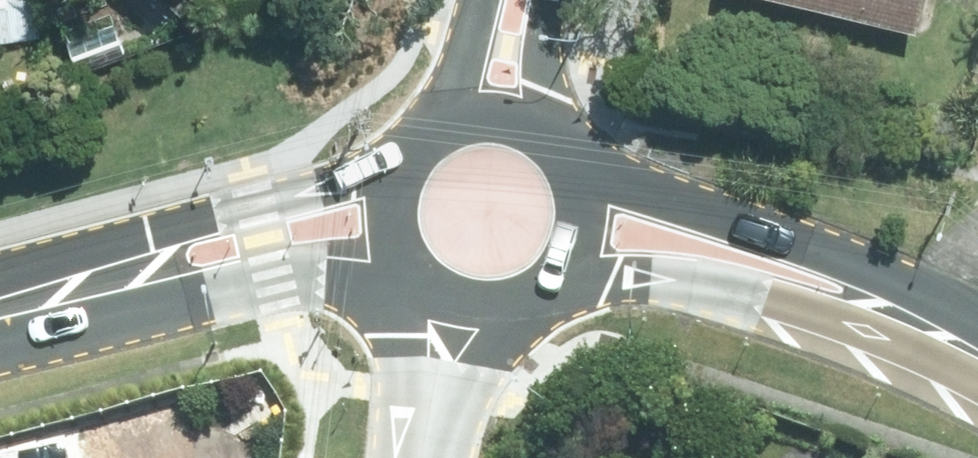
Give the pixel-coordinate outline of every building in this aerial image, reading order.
[(925,32),(932,0),(790,0),(925,32)] [(0,450),(0,457),(75,457),(67,430),(0,450)]
